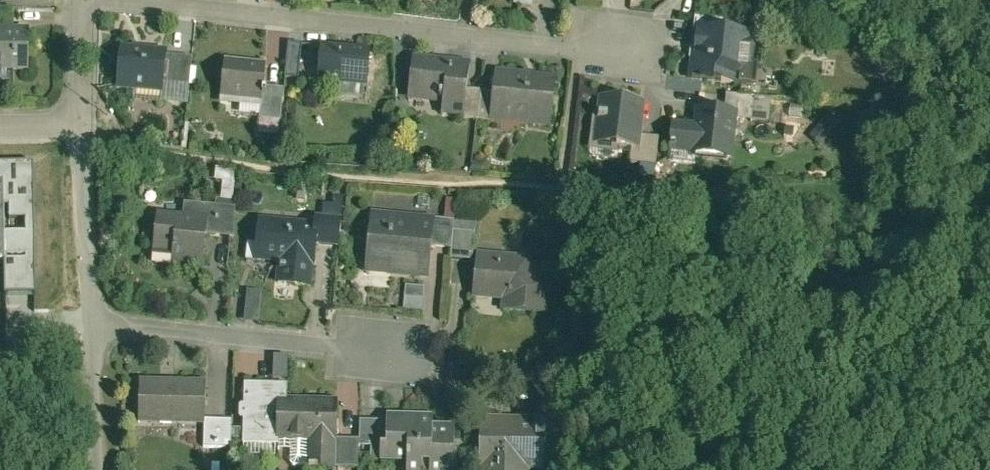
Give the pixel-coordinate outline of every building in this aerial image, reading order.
[(750,39),(689,33),(684,81),(693,82),(693,86),(745,92),(750,39)] [(23,34),(1,34),(0,34),(0,80),(23,80),(23,34)] [(283,48),(278,96),(290,97),(295,49),(283,48)] [(363,55),(317,51),(313,88),(360,93),(363,55)] [(160,55),(118,52),(116,65),(111,65),(109,94),(156,98),(159,59),(160,55)] [(182,61),(159,59),(156,98),(155,108),(181,110),(183,90),(180,90),(182,61)] [(465,68),(409,62),(403,105),(436,109),(435,120),(458,123),(462,96),(465,68)] [(260,69),(215,65),(211,103),(256,108),(258,94),(260,69)] [(488,99),(485,126),(544,133),(550,82),(491,75),(488,99)] [(278,96),(258,94),(256,108),(253,142),(273,144),(278,96)] [(724,95),(724,110),(750,111),(751,96),(724,95)] [(475,97),(462,96),(458,123),(471,125),(475,97)] [(488,99),(475,97),(471,125),(485,126),(488,99)] [(640,107),(595,102),(589,151),(627,155),(634,156),(636,140),(640,107)] [(727,165),(731,117),(688,113),(687,129),(669,127),(667,156),(684,157),(684,161),(727,165)] [(816,153),(835,130),(824,121),(804,143),(816,153)] [(653,142),(636,140),(634,156),(627,155),(626,167),(650,170),(653,142)] [(340,217),(341,203),(323,201),(322,216),(340,217)] [(441,202),(439,225),(451,227),(453,204),(441,202)] [(177,210),(176,223),(199,225),(198,241),(226,244),(229,215),(177,210)] [(288,229),(251,226),(247,268),(272,270),(270,292),(307,295),(311,253),(333,255),(336,223),(289,218),(288,229)] [(364,218),(358,279),(421,285),(424,253),(427,224),(364,218)] [(164,270),(195,272),(198,241),(199,225),(176,223),(151,220),(147,261),(164,263),(164,270)] [(427,224),(424,253),(448,255),(451,227),(439,225),(427,224)] [(470,229),(451,227),(448,255),(447,264),(466,266),(470,229)] [(473,257),(467,305),(496,308),(496,321),(538,321),(538,308),(538,293),(521,263),(473,257)] [(246,291),(244,320),(258,321),(260,291),(246,291)] [(420,294),(399,292),(397,314),(418,316),(420,294)] [(272,380),(286,380),(286,356),(272,356),(272,380)] [(200,387),(134,384),(132,430),(198,432),(198,425),(200,387)] [(238,389),(236,435),(236,445),(235,462),(270,464),(271,448),(273,405),(281,406),(282,391),(238,389)] [(273,405),(271,448),(303,450),(302,469),(328,469),(329,451),(332,451),(332,446),(334,408),(273,405)] [(534,425),(472,423),(471,469),(538,469),(538,457),(555,458),(556,417),(535,416),(534,425)] [(373,469),(380,469),(450,469),(452,439),(424,438),(424,433),(417,433),(417,423),(378,421),(378,428),(378,444),(374,443),(373,469)] [(226,426),(198,425),(198,432),(197,454),(224,455),(225,444),(225,435),(226,426)] [(351,427),(351,447),(350,469),(373,469),(374,443),(378,444),(378,428),(351,427)] [(329,451),(328,469),(350,469),(351,447),(332,446),(332,451),(329,451)]
